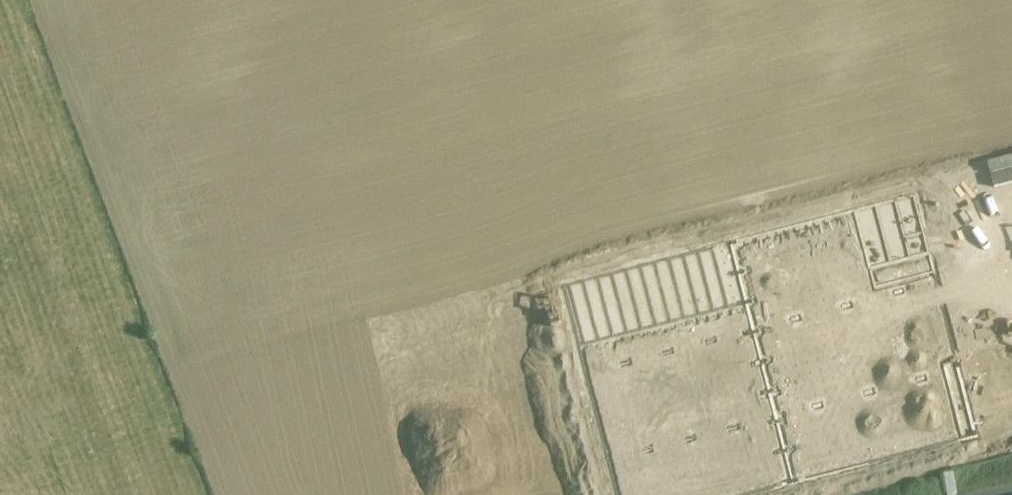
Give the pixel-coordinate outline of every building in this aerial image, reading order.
[(567,281),(620,494),(740,494),(978,436),(918,195),(567,281)]
